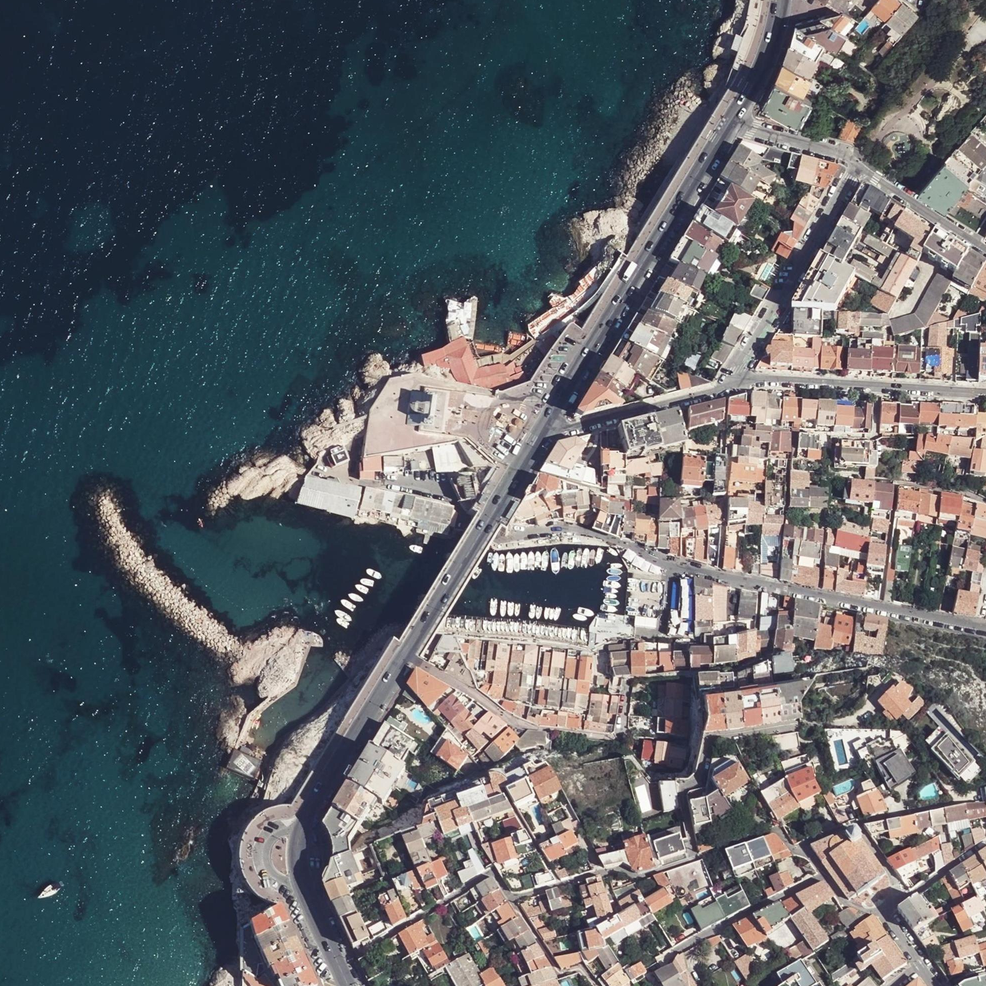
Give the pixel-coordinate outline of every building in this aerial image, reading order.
[(838,9),(844,0),(824,0),(838,9)] [(842,11),(844,13),(853,0),(844,0),(838,9),(842,11)] [(899,0),(879,0),(877,1),(875,4),(872,7),(876,10),(887,20),(902,3),(899,0)] [(917,16),(902,3),(887,20),(893,26),(902,33),(917,16)] [(866,15),(869,18),(876,10),(872,7),(866,15)] [(819,18),(825,22),(847,35),(848,36),(860,22),(844,13),(842,11),(819,18)] [(795,24),(795,25),(825,44),(837,51),(847,35),(825,22),(819,18),(795,24)] [(887,20),(882,26),(888,31),(893,26),(887,20)] [(790,43),(817,58),(821,50),(825,44),(795,25),(790,43)] [(902,33),(893,26),(888,31),(888,32),(891,35),(897,40),(902,33)] [(897,40),(891,35),(887,39),(893,44),(897,40)] [(883,47),(888,50),(893,44),(887,39),(886,44),(883,47)] [(784,62),(810,76),(813,71),(816,65),(819,60),(817,58),(790,43),(784,62)] [(821,50),(817,58),(819,60),(823,62),(828,54),(821,50)] [(803,94),(812,78),(810,76),(784,62),(776,80),(803,94)] [(816,65),(813,71),(819,75),(823,68),(816,65)] [(881,78),(875,75),(869,84),(876,87),(881,78)] [(776,80),(764,104),(774,109),(774,110),(788,118),(790,119),(790,118),(799,123),(812,99),(803,94),(776,80)] [(797,126),(799,123),(790,118),(790,119),(788,118),(785,123),(797,126)] [(839,137),(853,141),(865,127),(849,118),(848,118),(839,137)] [(971,182),(975,177),(985,164),(985,144),(971,132),(946,161),(971,182)] [(741,142),(738,147),(760,161),(761,159),(767,149),(754,146),(741,142)] [(738,147),(729,162),(759,181),(768,187),(774,177),(757,166),(760,161),(738,147)] [(767,149),(761,159),(783,165),(788,166),(791,155),(778,152),(767,149)] [(800,158),(791,155),(788,166),(787,170),(796,172),(800,158)] [(794,182),(810,186),(817,162),(809,160),(800,158),(796,172),(794,182)] [(934,201),(947,209),(967,186),(971,182),(946,161),(920,192),(934,201)] [(719,177),(762,204),(771,189),(768,187),(759,181),(729,162),(719,177)] [(810,186),(825,190),(837,168),(826,165),(817,162),(810,186)] [(975,177),(985,184),(985,164),(975,177)] [(984,197),(985,195),(985,184),(975,177),(971,182),(967,186),(984,197)] [(862,184),(850,205),(867,215),(869,210),(872,212),(882,218),(890,202),(876,193),(862,184)] [(710,211),(740,230),(755,205),(725,185),(710,211)] [(985,215),(985,199),(984,197),(967,186),(947,209),(960,217),(978,229),(985,215)] [(818,201),(808,195),(805,193),(797,206),(811,214),(815,207),(818,201)] [(896,206),(890,202),(882,218),(879,222),(882,223),(884,221),(890,224),(896,228),(904,212),(896,206)] [(861,232),(870,217),(867,215),(850,205),(845,214),(841,221),(861,232)] [(793,214),(789,221),(792,223),(792,225),(802,230),(807,221),(811,214),(797,206),(793,214)] [(733,236),(735,231),(700,209),(691,224),(721,243),(724,245),(727,246),(733,236)] [(919,221),(904,212),(896,228),(910,237),(909,240),(914,243),(906,258),(917,264),(922,253),(935,231),(919,221)] [(821,257),(841,268),(846,259),(854,245),(861,232),(841,221),(832,237),(821,257)] [(682,239),(710,256),(717,246),(719,247),(721,243),(691,224),(682,239)] [(890,224),(884,234),(886,235),(891,238),(896,228),(890,224)] [(802,230),(792,225),(792,230),(791,240),(795,242),(802,230)] [(891,238),(886,246),(892,250),(902,255),(906,258),(914,243),(909,240),(910,237),(896,228),(891,238)] [(935,231),(922,253),(955,274),(967,253),(950,241),(935,231)] [(861,232),(854,245),(856,246),(858,244),(865,247),(865,246),(863,244),(868,236),(861,232)] [(881,244),(886,246),(891,238),(886,235),(881,244)] [(868,236),(863,244),(865,246),(882,255),(884,256),(887,258),(892,250),(886,246),(881,244),(870,237),(868,236)] [(791,250),(795,242),(791,240),(791,241),(784,237),(779,244),(780,244),(791,250)] [(682,239),(668,261),(678,265),(703,276),(704,277),(715,260),(710,256),(682,239)] [(786,259),(791,250),(780,244),(775,253),(786,259)] [(952,280),(970,290),(973,286),(985,264),(975,257),(967,253),(955,274),(952,280)] [(887,268),(892,260),(887,258),(884,256),(882,255),(877,263),(887,268)] [(884,292),(896,299),(916,266),(917,264),(906,258),(902,255),(883,288),(881,291),(884,292)] [(798,298),(796,302),(822,304),(818,311),(835,312),(846,291),(854,276),(848,272),(844,270),(841,268),(821,257),(818,263),(809,279),(798,298)] [(844,270),(849,261),(846,259),(841,268),(844,270)] [(844,270),(848,272),(853,263),(849,261),(844,270)] [(871,285),(877,275),(853,262),(853,263),(848,272),(854,276),(871,285)] [(985,294),(985,264),(973,286),(985,294)] [(695,293),(703,276),(678,265),(675,270),(668,282),(695,293)] [(665,266),(658,277),(664,280),(666,281),(668,282),(675,270),(665,266)] [(950,282),(937,275),(914,316),(889,322),(890,326),(893,337),(894,337),(900,335),(921,330),(924,329),(933,313),(949,285),(950,282)] [(846,291),(875,307),(884,292),(881,291),(876,288),(871,285),(854,276),(846,291)] [(655,282),(649,293),(657,296),(666,281),(664,280),(661,285),(655,282)] [(969,292),(970,290),(952,280),(950,282),(949,285),(968,295),(969,292)] [(693,311),(700,295),(695,293),(668,282),(666,281),(657,296),(685,308),(693,311)] [(761,301),(768,291),(755,283),(747,295),(761,301)] [(973,286),(970,290),(969,292),(985,301),(985,300),(985,294),(973,286)] [(846,291),(835,312),(860,313),(880,314),(888,315),(875,307),(846,291)] [(875,307),(888,315),(896,299),(884,292),(875,307)] [(678,325),(685,308),(657,296),(652,303),(647,312),(676,324),(678,325)] [(647,312),(652,303),(644,300),(639,308),(647,312)] [(806,310),(818,311),(822,304),(796,302),(792,309),(797,309),(806,310)] [(794,337),(803,337),(806,310),(797,309),(797,312),(795,336),(794,337)] [(806,310),(803,337),(814,338),(820,339),(822,316),(834,317),(835,312),(818,311),(806,310)] [(959,310),(954,320),(960,319),(965,318),(964,315),(963,312),(959,310)] [(667,340),(676,324),(647,312),(643,318),(637,327),(667,340)] [(789,336),(795,336),(797,312),(791,312),(791,313),(791,314),(790,315),(790,316),(789,318),(789,320),(789,321),(789,323),(789,324),(789,325),(790,328),(790,331),(790,333),(789,336)] [(979,378),(978,383),(985,384),(985,312),(980,314),(980,334),(971,333),(969,356),(978,356),(979,356),(979,362),(979,378)] [(929,328),(952,321),(933,313),(924,329),(925,329),(929,328)] [(636,314),(630,324),(637,327),(643,318),(636,314)] [(854,315),(839,314),(839,317),(839,330),(839,332),(853,333),(854,315)] [(888,315),(880,314),(880,316),(879,325),(890,326),(889,322),(888,315)] [(980,334),(980,314),(978,315),(975,315),(965,318),(960,319),(960,325),(962,326),(966,326),(965,333),(971,333),(980,334)] [(860,315),(860,325),(879,326),(879,325),(880,316),(860,315)] [(446,359),(445,357),(467,347),(463,338),(463,337),(461,333),(458,324),(461,322),(460,319),(448,328),(451,345),(428,354),(432,364),(446,359)] [(952,329),(952,330),(961,330),(962,326),(960,325),(960,319),(954,320),(953,321),(952,329)] [(920,348),(945,350),(945,343),(946,328),(952,329),(953,321),(952,321),(929,328),(927,343),(921,343),(920,348)] [(630,324),(625,331),(633,335),(637,327),(630,324)] [(742,333),(727,326),(725,330),(724,330),(721,338),(719,342),(733,348),(735,343),(736,344),(738,341),(741,338),(740,337),(742,333)] [(656,359),(657,360),(667,340),(637,327),(633,335),(627,345),(656,359)] [(625,331),(619,341),(627,345),(633,335),(625,331)] [(776,336),(771,343),(792,345),(793,337),(783,336),(776,336)] [(813,348),(821,348),(822,341),(822,339),(820,339),(814,338),(813,348)] [(615,348),(623,352),(627,345),(619,341),(615,348)] [(834,369),(841,369),(842,350),(837,350),(830,349),(830,342),(822,341),(821,348),(821,351),(820,369),(834,369)] [(863,353),(872,354),(872,349),(872,341),(864,341),(864,344),(863,353)] [(733,348),(719,342),(715,349),(728,355),(733,348)] [(511,385),(511,386),(527,380),(546,355),(540,348),(536,344),(535,343),(503,365),(511,385)] [(539,343),(536,344),(540,348),(546,355),(548,352),(539,343)] [(792,345),(771,343),(770,355),(770,365),(777,366),(791,367),(792,349),(792,345)] [(650,369),(656,359),(627,345),(623,352),(616,363),(632,373),(637,376),(643,380),(650,369)] [(497,387),(511,385),(503,365),(502,363),(485,368),(481,368),(476,369),(474,363),(467,347),(445,357),(446,359),(452,373),(459,382),(497,387)] [(919,372),(920,348),(896,347),(893,347),(893,351),(892,373),(898,373),(898,372),(912,373),(919,373),(919,372)] [(615,348),(608,359),(616,363),(623,352),(615,348)] [(938,374),(945,375),(950,375),(952,350),(945,350),(920,348),(919,372),(934,372),(934,374),(938,374)] [(727,357),(728,355),(715,349),(714,351),(727,357)] [(791,367),(813,368),(815,350),(792,349),(791,367)] [(872,354),(871,372),(880,372),(885,372),(892,373),(893,351),(879,350),(872,349),(872,354)] [(723,364),(727,357),(714,351),(710,358),(723,364)] [(863,371),(871,372),(872,354),(863,353),(855,353),(849,352),(848,370),(863,371)] [(979,362),(979,356),(978,356),(969,356),(957,355),(956,361),(959,361),(961,361),(960,377),(970,377),(979,378),(979,362)] [(476,361),(474,363),(476,369),(481,368),(485,368),(502,363),(500,359),(485,365),(476,361)] [(608,359),(599,374),(621,388),(623,388),(632,373),(616,363),(608,359)] [(711,383),(685,372),(676,374),(681,391),(689,388),(711,383)] [(623,388),(628,392),(637,376),(632,373),(623,388)] [(599,374),(591,388),(613,402),(621,388),(599,374)] [(581,416),(620,406),(613,402),(591,388),(575,413),(581,416)] [(410,392),(409,402),(430,405),(434,406),(436,396),(425,394),(410,392)] [(758,395),(751,394),(750,417),(755,417),(755,424),(762,424),(762,420),(764,402),(764,395),(758,395)] [(728,400),(727,416),(730,417),(740,417),(746,417),(747,417),(748,406),(744,406),(745,396),(735,398),(728,400)] [(781,421),(781,422),(784,422),(793,423),(792,425),(796,425),(799,425),(799,420),(800,402),(800,400),(790,399),(782,399),(782,403),(781,421)] [(688,410),(687,431),(688,430),(721,422),(723,401),(717,403),(703,406),(688,410)] [(764,402),(762,420),(766,420),(778,421),(781,421),(782,403),(771,402),(764,402)] [(800,402),(799,420),(803,420),(814,421),(817,421),(818,403),(806,403),(800,402)] [(823,403),(818,402),(818,403),(817,421),(816,424),(816,426),(833,427),(835,410),(835,403),(823,403)] [(880,425),(898,426),(899,425),(900,407),(900,404),(892,404),(891,405),(887,404),(881,404),(880,425)] [(915,426),(917,427),(919,405),(911,404),(910,407),(905,407),(901,407),(900,407),(899,425),(915,426)] [(919,405),(917,427),(937,427),(939,406),(925,405),(919,405)] [(862,406),(861,409),(858,409),(858,411),(852,410),(851,428),(869,429),(871,406),(862,406)] [(939,406),(937,427),(945,428),(944,430),(954,431),(954,429),(957,429),(958,431),(967,432),(967,430),(975,430),(975,426),(976,416),(976,408),(947,406),(939,406)] [(851,428),(852,410),(841,410),(835,410),(833,427),(851,428)] [(432,428),(433,418),(428,417),(407,414),(406,425),(419,427),(432,428)] [(657,452),(683,445),(683,444),(679,431),(675,414),(662,417),(650,420),(657,452)] [(984,416),(976,416),(975,426),(975,430),(975,439),(973,439),(973,441),(974,441),(985,435),(985,417),(984,416)] [(635,424),(617,429),(620,439),(619,439),(622,447),(623,451),(625,457),(639,453),(641,456),(657,452),(650,420),(635,424)] [(769,444),(767,451),(787,453),(788,453),(788,450),(788,431),(784,431),(771,431),(770,435),(769,444)] [(769,444),(770,435),(754,434),(743,433),(742,448),(757,448),(758,443),(769,444)] [(545,465),(569,473),(573,467),(581,453),(585,447),(585,446),(584,445),(590,435),(577,439),(557,444),(545,465)] [(974,441),(973,441),(972,445),(985,447),(985,435),(974,441)] [(797,452),(817,453),(818,444),(818,437),(817,437),(805,436),(798,436),(797,452)] [(949,440),(927,439),(927,436),(918,436),(918,439),(916,451),(914,453),(909,453),(908,460),(903,460),(902,473),(918,475),(920,467),(922,467),(924,452),(946,455),(949,440)] [(946,455),(968,460),(972,445),(973,441),(973,439),(949,440),(946,455)] [(433,447),(437,472),(469,465),(457,443),(433,447)] [(866,466),(867,466),(869,466),(869,469),(874,469),(875,446),(869,445),(869,454),(866,453),(867,445),(860,445),(852,445),(840,444),(839,452),(837,451),(837,445),(834,445),(833,462),(839,462),(839,465),(866,466)] [(737,458),(756,459),(757,451),(757,448),(742,448),(738,448),(737,458)] [(973,450),(969,473),(970,473),(973,473),(985,475),(985,453),(973,450)] [(334,463),(347,461),(344,451),(340,452),(334,453),(332,453),(334,463)] [(756,459),(756,460),(767,461),(766,459),(767,452),(767,451),(757,451),(756,459)] [(601,452),(601,468),(607,467),(624,467),(624,462),(624,458),(617,456),(617,454),(616,454),(608,454),(608,452),(606,452),(601,452)] [(796,460),(817,461),(817,453),(797,452),(796,460)] [(359,460),(359,479),(375,480),(380,476),(380,472),(380,455),(364,458),(363,458),(363,460),(360,461),(360,460),(359,460)] [(403,468),(403,457),(383,458),(383,468),(395,468),(403,468)] [(680,483),(701,484),(701,480),(704,460),(682,458),(680,483)] [(649,477),(649,469),(648,466),(647,459),(625,462),(628,477),(644,475),(645,477),(649,477)] [(767,461),(766,467),(782,468),(786,469),(787,461),(766,459),(767,461)] [(704,460),(701,480),(724,482),(725,471),(725,467),(725,462),(704,460)] [(649,477),(661,476),(661,464),(648,466),(649,469),(649,477)] [(755,470),(755,465),(736,465),(731,464),(730,468),(730,471),(729,481),(728,490),(748,492),(748,483),(765,485),(766,482),(766,471),(755,470)] [(545,465),(539,473),(566,481),(568,475),(569,473),(545,465)] [(864,483),(874,484),(874,479),(874,469),(869,469),(869,466),(867,466),(866,466),(864,483)] [(568,475),(582,479),(585,470),(573,467),(569,473),(568,475)] [(624,477),(624,467),(607,467),(607,475),(607,478),(624,477)] [(790,472),(789,491),(788,508),(807,509),(809,490),(810,474),(796,473),(790,472)] [(568,475),(566,481),(569,482),(580,485),(582,479),(568,475)] [(353,521),(357,503),(361,489),(339,484),(338,482),(334,479),(331,479),(328,479),(325,482),(306,477),(295,503),(328,512),(353,521)] [(450,480),(460,502),(474,500),(475,500),(474,493),(472,486),(472,483),(471,477),(450,480)] [(537,478),(522,502),(525,502),(526,502),(542,493),(553,490),(554,494),(559,494),(560,494),(560,485),(537,478)] [(847,500),(847,507),(868,507),(868,504),(871,504),(874,485),(874,484),(864,483),(847,481),(847,489),(843,488),(843,500),(847,500)] [(768,508),(783,508),(784,490),(785,484),(766,482),(765,485),(765,494),(764,505),(765,508),(768,508)] [(574,493),(574,489),(560,485),(560,494),(574,493)] [(871,510),(890,512),(893,487),(891,487),(885,486),(879,486),(874,485),(871,504),(871,509),(871,510)] [(659,496),(660,488),(649,486),(648,491),(648,495),(659,496)] [(363,501),(374,503),(376,490),(366,487),(363,501)] [(374,503),(383,505),(385,492),(376,490),(374,503)] [(544,498),(554,494),(553,490),(542,493),(543,495),(544,498)] [(826,510),(827,490),(809,490),(807,509),(826,510)] [(659,506),(659,502),(659,500),(659,496),(648,495),(648,491),(638,491),(637,503),(659,506)] [(383,505),(392,507),(395,494),(385,492),(383,505)] [(577,506),(588,505),(587,494),(587,492),(582,493),(574,493),(560,494),(559,494),(562,506),(562,507),(577,506)] [(895,512),(916,515),(919,495),(911,494),(897,492),(895,512)] [(544,514),(551,511),(550,510),(546,503),(544,498),(543,495),(542,493),(526,502),(516,518),(522,520),(535,517),(538,525),(538,527),(539,528),(545,526),(547,524),(547,521),(544,514)] [(392,507),(402,509),(405,496),(395,494),(392,507)] [(550,510),(556,508),(562,506),(559,494),(554,494),(544,498),(546,503),(550,510)] [(765,494),(755,494),(755,497),(755,505),(764,505),(765,494)] [(916,515),(937,518),(941,498),(937,498),(924,496),(919,495),(916,515)] [(937,518),(958,521),(961,507),(962,500),(963,501),(963,498),(941,495),(941,498),(937,518)] [(402,509),(411,512),(414,498),(405,496),(402,509)] [(592,508),(595,509),(599,511),(605,514),(607,502),(601,500),(593,496),(592,497),(592,507),(592,508)] [(411,512),(421,514),(423,500),(414,498),(411,512)] [(727,524),(745,521),(746,505),(746,503),(745,503),(746,499),(737,500),(728,500),(727,524)] [(421,514),(430,515),(433,502),(423,500),(421,514)] [(460,502),(467,512),(474,500),(460,502)] [(449,528),(450,520),(441,518),(430,515),(421,514),(411,512),(402,509),(392,507),(383,505),(374,503),(363,501),(359,514),(417,527),(447,536),(449,528)] [(658,521),(677,521),(677,510),(676,501),(662,502),(659,502),(659,506),(658,516),(658,521)] [(695,528),(708,526),(705,508),(704,502),(704,501),(697,502),(698,506),(693,507),(693,508),(695,528)] [(430,515),(441,518),(443,504),(433,502),(430,515)] [(605,514),(621,521),(622,518),(623,513),(623,504),(621,504),(617,503),(615,503),(607,502),(605,514)] [(621,502),(621,504),(623,504),(623,513),(622,518),(623,519),(624,518),(624,513),(630,514),(631,510),(631,507),(631,503),(621,502)] [(441,518),(450,520),(453,509),(453,507),(443,504),(441,518)] [(708,526),(720,524),(722,506),(722,505),(713,506),(705,508),(708,526)] [(745,526),(763,526),(763,525),(764,518),(765,508),(764,505),(755,505),(750,505),(746,505),(745,521),(745,526)] [(577,506),(562,507),(564,519),(575,521),(575,516),(575,514),(577,511),(577,506)] [(985,524),(985,509),(976,506),(975,511),(973,521),(985,524)] [(973,521),(975,511),(972,510),(961,507),(958,521),(957,528),(956,530),(970,533),(973,521)] [(550,510),(551,511),(555,520),(560,519),(556,508),(550,510)] [(682,530),(695,528),(693,508),(684,510),(680,510),(680,511),(681,520),(682,528),(682,530)] [(457,513),(453,509),(450,520),(449,528),(453,529),(457,513)] [(580,518),(580,521),(590,523),(592,522),(594,518),(596,519),(598,514),(599,511),(595,509),(595,512),(594,514),(593,515),(583,516),(581,517),(580,518)] [(889,522),(890,512),(871,510),(870,518),(870,520),(876,520),(889,522)] [(915,522),(916,515),(895,512),(893,525),(897,525),(896,530),(898,532),(894,564),(895,564),(895,567),(908,569),(909,558),(900,557),(901,550),(910,552),(914,528),(915,522)] [(597,529),(616,536),(617,532),(619,532),(621,521),(605,514),(604,517),(598,514),(596,519),(593,527),(597,529)] [(840,514),(838,530),(868,538),(868,531),(870,520),(870,518),(840,514)] [(646,528),(648,528),(649,522),(649,517),(636,515),(635,520),(647,523),(646,528)] [(936,525),(937,518),(916,515),(915,522),(936,525)] [(764,518),(763,525),(782,526),(783,518),(780,518),(778,517),(767,518),(764,518)] [(622,532),(632,534),(635,520),(624,518),(623,519),(623,522),(622,532)] [(785,525),(794,527),(794,523),(794,519),(786,518),(785,525)] [(936,525),(957,528),(958,521),(937,518),(936,525)] [(644,544),(645,545),(646,542),(648,528),(646,528),(647,523),(635,520),(632,534),(632,540),(644,544)] [(876,520),(875,533),(887,535),(889,522),(876,520)] [(745,526),(745,521),(727,524),(726,524),(725,531),(745,529),(745,526)] [(970,536),(985,539),(985,524),(973,521),(970,533),(970,536)] [(708,532),(720,530),(721,524),(720,524),(708,526),(708,532)] [(763,526),(761,534),(781,536),(781,534),(782,526),(763,525),(763,526)] [(800,541),(802,528),(794,527),(785,525),(783,538),(795,541),(800,541)] [(708,532),(708,526),(695,528),(695,534),(708,532)] [(745,535),(761,535),(761,534),(763,526),(745,526),(745,529),(745,535)] [(646,542),(656,543),(657,537),(657,529),(648,528),(646,542)] [(695,534),(695,528),(682,530),(682,528),(681,529),(681,531),(681,536),(695,534)] [(677,538),(677,531),(668,530),(657,529),(657,537),(668,538),(677,538)] [(821,545),(822,532),(812,530),(806,529),(805,542),(821,545)] [(838,530),(837,536),(835,548),(836,549),(836,550),(839,550),(868,555),(869,545),(870,539),(868,538),(838,530)] [(955,537),(970,539),(970,536),(970,533),(956,530),(955,537)] [(761,534),(761,535),(762,544),(780,545),(781,536),(761,534)] [(837,536),(827,534),(826,547),(827,547),(827,549),(829,549),(830,548),(835,548),(837,536)] [(734,549),(735,537),(731,536),(725,536),(724,548),(734,549)] [(656,548),(668,549),(668,538),(657,537),(656,543),(656,548)] [(970,539),(955,537),(953,547),(968,549),(969,544),(970,539)] [(668,549),(677,550),(677,538),(668,538),(668,549)] [(685,554),(685,558),(693,560),(696,541),(696,538),(686,540),(685,554)] [(782,550),(794,551),(795,541),(783,538),(782,550)] [(699,562),(703,563),(705,548),(703,548),(704,539),(696,541),(693,560),(699,562)] [(883,568),(886,547),(878,546),(879,541),(870,539),(869,545),(868,555),(867,561),(867,565),(867,566),(866,573),(882,576),(883,568)] [(820,560),(821,545),(805,542),(801,542),(799,557),(815,560),(820,560)] [(968,552),(978,555),(979,546),(969,544),(968,549),(968,551),(968,552)] [(727,570),(732,571),(734,549),(724,548),(723,569),(727,570)] [(949,568),(963,570),(966,558),(967,558),(968,552),(968,551),(953,549),(952,553),(949,568)] [(867,561),(868,555),(839,550),(839,552),(839,557),(865,560),(867,561)] [(963,570),(976,573),(978,558),(979,555),(978,555),(968,552),(967,558),(966,558),(963,570)] [(837,572),(838,572),(838,570),(838,565),(839,557),(825,555),(824,570),(837,572)] [(815,567),(815,560),(799,557),(793,556),(793,560),(799,561),(799,564),(815,567)] [(752,575),(761,576),(761,564),(761,557),(752,557),(752,575)] [(786,582),(790,583),(792,562),(781,560),(780,580),(786,582)] [(817,588),(819,568),(815,567),(799,564),(799,561),(793,560),(792,562),(790,583),(802,585),(817,588)] [(773,579),(777,580),(778,565),(761,564),(761,576),(773,579)] [(858,574),(865,575),(866,573),(867,566),(867,565),(864,565),(859,564),(858,574)] [(884,601),(891,602),(895,567),(895,564),(894,564),(889,564),(884,601)] [(953,577),(962,578),(963,570),(949,568),(948,568),(947,577),(953,578),(953,577)] [(828,590),(835,592),(837,572),(824,570),(823,589),(828,590)] [(863,597),(864,586),(848,583),(849,571),(838,570),(838,572),(837,572),(835,592),(851,595),(863,597)] [(668,634),(676,635),(684,635),(684,637),(695,637),(695,619),(694,581),(685,579),(680,583),(678,611),(670,610),(670,622),(669,623),(668,634)] [(711,584),(694,581),(695,619),(695,637),(705,637),(712,636),(712,624),(711,584)] [(870,598),(872,583),(865,582),(864,586),(863,597),(870,598)] [(726,587),(711,584),(712,624),(726,623),(726,622),(726,609),(726,587)] [(748,591),(741,590),(740,605),(756,608),(757,593),(748,591)] [(912,606),(920,608),(921,604),(923,594),(915,592),(912,606)] [(975,618),(978,596),(958,593),(953,614),(966,616),(975,618)] [(776,632),(778,618),(778,612),(778,611),(779,598),(774,597),(770,596),(767,595),(762,594),(761,594),(760,620),(759,633),(776,632)] [(788,599),(783,598),(783,608),(790,610),(790,611),(790,613),(792,614),(793,614),(794,601),(788,599)] [(805,603),(794,601),(793,614),(792,618),(792,631),(791,636),(792,636),(815,640),(817,624),(819,606),(805,603)] [(756,608),(740,605),(739,621),(755,620),(756,608)] [(828,608),(819,606),(818,617),(827,619),(828,608)] [(814,645),(814,647),(831,649),(832,641),(850,645),(853,613),(846,612),(836,610),(833,627),(817,624),(815,640),(814,645)] [(857,614),(856,629),(863,630),(876,632),(885,634),(886,619),(870,616),(857,614)] [(657,619),(636,617),(635,625),(656,627),(657,619)] [(792,631),(792,618),(778,618),(776,632),(792,631)] [(876,632),(863,630),(863,638),(875,640),(876,632)] [(792,631),(776,632),(774,646),(775,646),(791,645),(791,642),(792,636),(791,636),(792,631)] [(774,646),(776,632),(759,633),(755,634),(754,640),(755,640),(759,640),(758,651),(763,649),(774,646)] [(885,634),(876,632),(875,640),(884,642),(885,634)] [(755,633),(736,637),(735,655),(753,652),(754,651),(755,640),(754,640),(755,634),(755,633)] [(712,636),(705,637),(705,640),(704,647),(712,647),(713,641),(712,636)] [(736,637),(713,641),(712,647),(712,650),(712,664),(735,662),(735,655),(736,637)] [(863,640),(855,639),(854,654),(854,655),(884,656),(884,648),(884,643),(884,642),(875,640),(863,638),(863,640)] [(465,647),(466,640),(454,640),(454,641),(462,654),(467,654),(468,647),(465,647)] [(462,654),(454,641),(441,641),(440,641),(440,642),(428,646),(423,655),(430,659),(433,653),(448,654),(452,654),(458,654),(462,654)] [(475,642),(469,641),(468,647),(467,654),(467,660),(479,658),(481,643),(475,642)] [(639,643),(630,642),(630,645),(631,654),(638,653),(637,646),(639,646),(643,646),(643,643),(645,643),(645,642),(641,641),(640,643),(639,643)] [(617,646),(608,647),(610,656),(631,654),(630,645),(630,642),(624,643),(624,645),(617,646)] [(490,644),(484,643),(482,661),(494,662),(496,645),(490,644)] [(503,646),(496,645),(494,662),(507,663),(509,646),(503,646)] [(791,645),(775,646),(776,653),(785,653),(787,653),(788,652),(790,652),(791,645)] [(520,647),(513,646),(511,664),(522,665),(524,648),(520,647)] [(643,655),(643,646),(639,646),(637,646),(638,653),(631,654),(632,668),(633,677),(640,677),(643,677),(643,667),(643,655)] [(774,646),(763,649),(762,658),(768,656),(768,655),(776,653),(775,646),(774,646)] [(530,648),(524,648),(522,665),(534,666),(536,649),(530,648)] [(543,650),(540,649),(538,667),(550,668),(552,651),(547,650),(548,649),(543,648),(543,650)] [(550,668),(562,669),(564,652),(563,652),(563,651),(560,651),(557,650),(557,651),(552,651),(550,668)] [(688,665),(697,665),(704,665),(712,664),(712,650),(699,650),(689,650),(688,654),(688,665)] [(753,652),(735,655),(735,662),(752,657),(753,652)] [(573,653),(568,653),(566,670),(578,672),(578,668),(580,654),(573,653)] [(586,655),(580,654),(578,668),(590,670),(592,656),(586,655)] [(632,668),(631,654),(610,656),(612,675),(613,675),(612,670),(632,668)] [(658,667),(658,654),(652,655),(643,655),(643,667),(658,667)] [(672,671),(672,654),(666,654),(658,654),(658,667),(661,667),(661,675),(672,674),(672,671)] [(688,665),(688,654),(684,654),(673,654),(672,654),(672,671),(687,671),(688,665)] [(777,658),(769,659),(769,660),(769,663),(771,672),(771,673),(771,674),(774,674),(791,671),(790,664),(789,664),(788,658),(787,654),(777,656),(777,658)] [(478,670),(479,658),(467,660),(472,673),(478,670)] [(494,662),(482,661),(481,670),(493,672),(494,662)] [(505,673),(507,663),(494,662),(493,672),(505,673)] [(764,662),(749,668),(751,680),(752,690),(768,688),(765,665),(764,662)] [(533,677),(534,666),(522,665),(511,664),(509,674),(521,675),(533,677)] [(549,678),(550,668),(538,667),(537,677),(549,678)] [(658,667),(643,667),(643,677),(646,677),(657,675),(658,667)] [(562,669),(550,668),(549,678),(561,680),(562,669)] [(589,683),(590,670),(578,668),(578,672),(577,682),(589,683)] [(633,677),(632,668),(612,670),(613,675),(613,679),(622,678),(633,677)] [(749,668),(734,674),(736,682),(751,680),(749,668)] [(478,670),(472,673),(476,682),(484,681),(484,684),(485,684),(492,685),(493,672),(481,670),(478,670)] [(577,682),(578,672),(566,670),(565,680),(577,682)] [(505,673),(493,672),(492,685),(504,686),(505,673)] [(417,673),(409,687),(420,700),(428,709),(442,696),(443,695),(446,689),(417,673)] [(520,688),(521,675),(509,674),(508,686),(520,688)] [(713,676),(716,690),(731,688),(730,686),(730,679),(729,674),(713,676)] [(532,689),(533,677),(521,675),(520,688),(532,689)] [(597,684),(608,686),(609,680),(605,679),(605,677),(598,676),(597,684)] [(716,690),(713,676),(694,677),(693,678),(696,694),(697,694),(716,691),(716,690)] [(548,691),(549,678),(537,677),(536,689),(540,690),(548,691)] [(560,692),(561,680),(549,678),(548,691),(560,692)] [(575,693),(577,682),(565,680),(564,692),(575,693)] [(588,695),(589,683),(577,682),(575,693),(588,695)] [(666,687),(666,700),(682,701),(688,701),(688,690),(685,690),(685,682),(679,682),(678,686),(666,685),(666,687)] [(502,692),(504,686),(492,685),(485,684),(480,689),(487,695),(489,691),(502,692)] [(608,686),(597,684),(596,692),(603,693),(604,692),(607,692),(608,686)] [(797,703),(810,684),(794,687),(785,688),(774,690),(779,722),(799,719),(800,718),(797,703)] [(520,688),(508,686),(507,696),(511,699),(519,700),(520,688)] [(666,687),(659,686),(658,700),(666,700),(666,687)] [(420,700),(409,687),(403,696),(415,705),(420,700)] [(530,703),(532,689),(520,688),(519,700),(530,703)] [(902,696),(907,702),(911,692),(899,688),(894,692),(900,698),(902,696)] [(546,706),(548,691),(540,690),(538,704),(546,706)] [(779,722),(774,690),(772,691),(756,693),(761,725),(779,722)] [(893,690),(878,704),(886,712),(886,713),(888,712),(894,719),(897,721),(903,715),(911,707),(906,703),(907,702),(902,696),(900,698),(894,692),(893,690)] [(457,691),(452,696),(460,704),(463,701),(462,699),(460,701),(459,700),(464,695),(457,691)] [(501,700),(502,692),(489,691),(487,695),(503,707),(505,701),(501,700)] [(558,707),(560,692),(548,691),(546,706),(558,707)] [(699,702),(717,699),(717,695),(716,691),(697,694),(698,699),(699,702)] [(574,709),(575,693),(564,692),(562,708),(574,709)] [(585,710),(588,695),(575,693),(574,709),(585,710)] [(761,725),(756,693),(742,695),(739,696),(738,696),(743,728),(761,725)] [(443,695),(442,696),(428,709),(433,714),(439,709),(449,699),(443,695)] [(451,722),(465,710),(460,704),(452,696),(449,699),(439,709),(442,713),(451,722)] [(612,704),(618,704),(620,697),(606,696),(592,696),(592,702),(612,704)] [(725,731),(743,728),(738,696),(736,696),(720,699),(725,731)] [(725,731),(720,699),(717,699),(699,702),(694,703),(701,721),(701,734),(703,734),(725,731)] [(682,701),(666,700),(658,700),(657,718),(660,718),(664,718),(665,718),(681,719),(681,715),(682,705),(682,701)] [(925,706),(919,700),(911,707),(903,715),(909,722),(925,706)] [(513,716),(517,704),(505,701),(503,707),(501,710),(504,712),(513,716)] [(592,702),(591,709),(611,710),(618,711),(618,709),(618,704),(612,704),(592,702)] [(530,708),(517,704),(513,716),(512,717),(525,722),(530,708)] [(682,705),(681,715),(688,715),(690,715),(689,705),(682,705)] [(542,711),(530,708),(525,722),(537,726),(542,711)] [(442,713),(439,709),(433,714),(436,717),(436,718),(442,713)] [(611,710),(591,709),(590,716),(608,718),(610,718),(613,719),(616,719),(617,715),(618,711),(611,710)] [(465,710),(451,722),(456,727),(465,737),(467,736),(472,730),(478,725),(465,710)] [(548,712),(542,711),(537,726),(546,727),(548,712)] [(558,713),(548,712),(546,727),(556,728),(558,713)] [(894,719),(888,712),(886,713),(886,712),(883,715),(890,723),(894,719)] [(565,729),(567,714),(558,713),(556,728),(565,729)] [(472,730),(479,736),(483,732),(492,740),(507,726),(490,714),(486,717),(481,722),(478,725),(472,730)] [(486,717),(483,714),(478,719),(481,722),(486,717)] [(584,716),(567,714),(565,729),(585,731),(585,730),(586,722),(584,721),(584,716)] [(608,725),(616,725),(616,719),(613,719),(610,718),(608,718),(590,716),(588,716),(586,716),(586,722),(588,723),(608,725)] [(390,718),(385,725),(398,733),(403,726),(390,718)] [(681,719),(665,718),(665,733),(680,735),(681,726),(681,719)] [(607,732),(608,725),(588,723),(586,722),(585,730),(607,732)] [(398,733),(385,725),(379,734),(385,738),(382,743),(377,739),(371,749),(400,767),(408,755),(415,744),(398,733)] [(456,727),(449,733),(459,743),(461,741),(462,740),(465,737),(456,727)] [(519,741),(521,739),(528,733),(511,727),(510,728),(509,730),(519,741)] [(467,736),(465,737),(462,740),(461,741),(459,743),(461,746),(463,749),(471,758),(478,752),(488,743),(486,741),(479,736),(472,730),(467,736)] [(519,741),(509,730),(493,744),(504,756),(512,749),(515,745),(519,741)] [(931,749),(959,777),(961,775),(965,781),(978,768),(973,762),(975,761),(947,733),(945,735),(940,730),(927,742),(932,748),(931,749)] [(430,754),(437,758),(447,743),(460,752),(463,749),(461,746),(459,743),(449,733),(447,731),(430,754)] [(865,741),(854,746),(861,762),(865,760),(870,770),(878,767),(887,785),(878,790),(882,798),(884,801),(893,796),(890,793),(917,776),(902,752),(912,744),(903,732),(891,731),(891,741),(881,746),(879,742),(869,748),(865,741)] [(547,734),(528,733),(521,739),(519,741),(515,745),(519,750),(546,748),(550,748),(551,743),(551,735),(547,734)] [(385,738),(379,734),(377,739),(382,743),(385,738)] [(658,742),(644,741),(643,746),(639,745),(639,751),(643,752),(642,759),(655,769),(656,762),(656,759),(658,742)] [(670,744),(658,742),(656,759),(669,759),(670,744)] [(447,743),(437,758),(458,772),(459,769),(468,757),(460,752),(447,743)] [(504,756),(493,744),(481,755),(479,757),(479,758),(484,763),(491,770),(504,756)] [(686,745),(670,744),(669,759),(684,761),(685,756),(686,745)] [(382,804),(383,805),(405,770),(400,767),(371,749),(350,784),(376,800),(382,804)] [(259,764),(233,753),(226,770),(252,781),(259,764)] [(748,782),(735,763),(728,761),(712,772),(710,780),(718,791),(705,800),(706,808),(709,817),(709,823),(710,828),(733,813),(723,798),(748,782)] [(491,770),(484,763),(480,768),(481,769),(482,770),(484,772),(487,774),(488,773),(491,770)] [(786,779),(812,769),(811,766),(785,775),(786,779)] [(815,780),(812,769),(786,779),(791,792),(801,808),(802,809),(813,804),(810,799),(821,793),(815,783),(815,780)] [(510,791),(527,782),(522,771),(507,777),(503,773),(502,773),(501,772),(499,772),(497,772),(495,773),(493,773),(488,775),(489,778),(495,775),(501,776),(505,782),(510,791)] [(561,788),(551,771),(530,781),(541,802),(562,791),(561,788)] [(460,773),(458,772),(451,782),(453,784),(454,785),(455,784),(461,774),(460,773)] [(505,790),(507,792),(510,791),(505,782),(501,776),(495,775),(489,778),(489,779),(490,778),(493,787),(495,792),(500,791),(501,791),(505,790)] [(786,779),(761,794),(767,803),(766,804),(775,817),(777,821),(801,808),(791,792),(786,779)] [(674,783),(658,784),(661,799),(664,799),(667,812),(681,809),(674,781),(674,780),(673,780),(674,783)] [(876,788),(871,781),(864,785),(852,805),(854,811),(860,808),(865,818),(886,812),(887,812),(884,801),(882,798),(878,790),(876,788)] [(535,799),(527,782),(510,791),(507,792),(516,808),(535,799)] [(350,784),(334,810),(361,825),(370,810),(376,800),(350,784)] [(493,787),(484,791),(489,803),(504,798),(501,791),(500,791),(495,792),(493,787)] [(688,803),(704,799),(707,788),(706,788),(690,792),(688,794),(687,797),(688,803)] [(489,803),(484,791),(458,800),(460,804),(463,813),(489,803)] [(760,792),(753,795),(763,811),(766,810),(764,805),(766,804),(767,803),(761,794),(760,792)] [(823,796),(829,807),(836,803),(829,792),(823,796)] [(512,810),(504,798),(489,803),(463,813),(469,826),(473,824),(474,824),(479,823),(494,817),(505,813),(512,810)] [(705,800),(704,799),(688,803),(693,827),(709,823),(709,817),(706,808),(705,800)] [(376,800),(370,810),(377,813),(382,804),(376,800)] [(459,830),(450,808),(446,810),(442,802),(436,805),(435,802),(428,805),(429,808),(430,807),(430,808),(434,818),(441,834),(445,844),(461,837),(459,830)] [(463,813),(460,804),(450,808),(459,830),(462,829),(469,826),(463,813)] [(775,817),(766,804),(764,805),(773,819),(775,817)] [(965,807),(965,808),(966,808),(970,821),(985,818),(985,805),(965,807)] [(965,808),(946,812),(948,826),(958,823),(970,821),(966,808),(965,808)] [(334,810),(324,826),(324,827),(327,832),(330,837),(332,842),(334,847),(350,842),(361,825),(334,810)] [(516,817),(512,810),(505,813),(506,816),(509,815),(510,819),(516,817)] [(946,812),(915,817),(918,831),(918,834),(917,835),(917,836),(938,833),(937,828),(948,826),(946,812)] [(523,828),(516,817),(510,819),(508,820),(508,821),(506,822),(510,829),(513,828),(515,832),(523,828)] [(889,821),(886,821),(889,833),(891,841),(917,835),(918,834),(918,831),(915,817),(910,817),(889,821)] [(422,842),(441,834),(434,818),(424,822),(423,828),(422,828),(418,830),(419,835),(422,842)] [(579,821),(566,827),(570,834),(573,833),(582,829),(583,828),(579,821)] [(970,821),(958,823),(959,831),(972,829),(970,821)] [(483,832),(479,823),(474,824),(476,830),(478,834),(483,832)] [(710,828),(709,823),(693,827),(695,834),(711,830),(710,828)] [(958,823),(948,826),(949,831),(953,830),(954,832),(956,832),(959,831),(958,823)] [(559,839),(570,834),(566,827),(563,828),(556,832),(559,839)] [(818,835),(813,827),(805,832),(809,839),(818,835)] [(621,835),(620,832),(619,832),(617,831),(617,832),(618,832),(619,833),(620,834),(619,835),(623,845),(646,838),(643,828),(621,835)] [(418,830),(402,835),(403,839),(404,840),(419,835),(418,830)] [(844,833),(811,846),(849,900),(857,895),(858,896),(873,885),(876,884),(879,882),(878,880),(886,874),(861,839),(854,830),(847,835),(846,836),(844,833)] [(512,839),(492,846),(498,862),(499,866),(519,860),(519,861),(527,858),(526,855),(537,852),(525,832),(512,837),(512,839)] [(559,839),(556,832),(536,841),(540,848),(558,840),(559,839)] [(680,836),(667,840),(664,832),(646,838),(656,867),(662,865),(661,861),(685,853),(681,841),(680,836)] [(573,833),(570,834),(559,839),(558,840),(565,851),(578,844),(573,833)] [(974,836),(973,834),(964,837),(967,849),(965,850),(966,852),(976,846),(974,836)] [(985,834),(979,835),(974,836),(976,846),(985,839),(985,838),(985,834)] [(422,842),(419,835),(404,840),(408,850),(410,856),(410,857),(426,851),(422,842)] [(773,835),(764,839),(772,856),(788,850),(776,836),(773,835)] [(804,841),(800,835),(791,840),(794,845),(804,841)] [(920,847),(911,852),(915,861),(931,852),(932,853),(942,847),(941,843),(940,837),(934,840),(920,847)] [(656,867),(646,838),(623,845),(626,852),(607,857),(599,858),(605,868),(623,865),(639,873),(656,867)] [(402,852),(408,850),(404,840),(403,839),(398,841),(402,852)] [(764,839),(746,845),(754,864),(758,862),(772,856),(764,839)] [(565,851),(558,840),(540,848),(550,863),(568,856),(565,851)] [(958,850),(953,852),(951,840),(941,843),(942,847),(942,850),(945,866),(954,860),(961,856),(958,850)] [(715,848),(714,841),(698,847),(700,853),(715,848)] [(350,842),(334,847),(334,851),(334,862),(352,855),(350,842)] [(491,844),(483,847),(494,863),(498,862),(492,846),(491,844)] [(746,845),(727,852),(730,860),(734,870),(735,870),(754,864),(746,845)] [(352,855),(334,862),(337,871),(330,874),(334,882),(325,886),(326,888),(328,888),(329,890),(332,888),(335,894),(332,896),(335,902),(333,902),(334,907),(351,900),(347,890),(363,883),(360,876),(378,868),(370,847),(352,855)] [(595,851),(599,858),(607,857),(605,849),(595,851)] [(772,856),(775,861),(792,854),(788,850),(772,856)] [(942,850),(935,854),(937,865),(936,873),(945,866),(942,850)] [(432,866),(426,851),(410,857),(412,862),(416,871),(417,872),(418,872),(430,867),(432,866)] [(911,852),(889,861),(896,871),(906,867),(916,863),(915,861),(911,852)] [(963,867),(971,884),(973,887),(985,879),(985,871),(985,869),(978,856),(963,867)] [(713,888),(702,860),(664,874),(671,886),(677,898),(680,901),(684,899),(686,899),(713,888)] [(781,876),(790,872),(784,860),(776,864),(780,874),(781,876)] [(448,876),(442,861),(439,862),(432,866),(430,867),(437,881),(443,878),(448,876)] [(473,865),(471,861),(464,864),(467,871),(458,874),(463,885),(472,879),(477,875),(473,865)] [(813,867),(809,861),(803,867),(807,871),(813,867)] [(416,871),(412,862),(407,864),(405,865),(408,874),(416,871)] [(480,863),(473,865),(477,875),(484,871),(480,863)] [(754,864),(735,870),(738,877),(756,869),(754,864)] [(594,871),(591,865),(576,870),(578,872),(580,875),(594,871)] [(437,881),(430,867),(418,872),(426,886),(427,889),(428,892),(440,887),(437,881)] [(906,867),(896,871),(900,877),(909,873),(906,867)] [(963,867),(950,875),(960,892),(971,884),(963,867)] [(734,870),(724,874),(725,877),(724,877),(726,882),(739,878),(738,877),(735,870),(734,870)] [(394,875),(396,881),(404,877),(402,872),(394,875)] [(426,886),(418,872),(417,872),(408,876),(414,888),(415,891),(424,887),(426,886)] [(569,878),(566,872),(559,876),(562,881),(569,878)] [(790,872),(781,876),(787,888),(796,885),(790,872)] [(330,874),(325,886),(334,882),(330,874)] [(520,893),(526,891),(519,879),(516,874),(508,879),(505,881),(511,892),(520,893)] [(556,882),(551,874),(537,878),(539,883),(540,887),(556,882)] [(664,874),(653,878),(658,886),(657,887),(657,888),(657,889),(657,890),(657,891),(658,892),(659,893),(666,889),(671,886),(664,874)] [(779,893),(787,889),(787,888),(781,876),(780,874),(772,878),(779,893)] [(960,892),(950,875),(940,882),(941,886),(945,884),(958,909),(962,907),(966,905),(965,902),(960,892)] [(414,888),(408,876),(404,877),(396,881),(393,882),(399,895),(414,888)] [(527,876),(519,879),(526,891),(536,888),(534,884),(539,883),(537,878),(532,880),(527,876)] [(601,877),(587,882),(592,900),(606,896),(601,877)] [(446,898),(449,896),(443,884),(444,883),(443,882),(444,881),(443,878),(437,881),(440,887),(446,898)] [(492,878),(477,888),(484,900),(500,890),(492,878)] [(973,887),(975,891),(985,884),(985,879),(973,887)] [(587,882),(579,884),(585,903),(592,900),(587,882)] [(634,882),(612,890),(613,892),(613,893),(635,884),(634,882)] [(824,883),(797,896),(806,910),(810,914),(834,897),(824,883)] [(640,892),(635,884),(613,893),(619,904),(640,892)] [(671,886),(666,889),(672,901),(677,898),(671,886)] [(328,888),(326,888),(333,902),(335,902),(332,896),(335,894),(332,888),(329,890),(328,888)] [(399,895),(402,901),(417,894),(415,891),(414,888),(399,895)] [(484,900),(477,888),(471,891),(478,903),(483,901),(484,900)] [(672,901),(666,889),(659,893),(645,902),(652,913),(653,915),(674,903),(672,901)] [(484,900),(483,901),(488,908),(491,913),(508,903),(500,890),(484,900)] [(558,891),(547,894),(549,901),(551,906),(553,913),(564,909),(561,902),(559,894),(558,891)] [(645,902),(640,892),(619,904),(620,907),(621,907),(624,914),(645,902)] [(399,902),(394,893),(380,898),(378,902),(381,908),(385,908),(399,902)] [(465,894),(458,899),(460,903),(468,898),(465,894)] [(726,897),(717,902),(726,920),(750,908),(743,894),(728,902),(726,897)] [(922,895),(917,898),(934,922),(939,919),(936,915),(922,895)] [(977,895),(965,902),(966,905),(978,899),(977,895)] [(427,909),(421,896),(418,897),(423,908),(424,910),(427,909)] [(606,896),(592,900),(594,907),(598,919),(601,928),(614,920),(609,903),(607,897),(606,896)] [(565,899),(561,900),(561,902),(564,909),(568,908),(572,906),(569,897),(565,899)] [(700,928),(702,932),(726,920),(717,902),(715,898),(700,906),(701,908),(691,912),(700,928)] [(898,911),(914,932),(927,925),(934,922),(917,898),(898,911)] [(680,901),(679,902),(683,909),(689,906),(686,899),(684,899),(680,901)] [(978,899),(966,905),(962,907),(953,912),(952,912),(962,934),(985,923),(985,914),(985,912),(982,907),(981,904),(978,899)] [(334,907),(344,927),(361,920),(351,900),(334,907)] [(592,900),(585,903),(587,909),(594,907),(592,900)] [(532,907),(523,910),(529,920),(536,918),(543,916),(541,911),(543,910),(543,908),(551,906),(549,901),(539,904),(540,908),(533,910),(532,907)] [(394,929),(407,921),(399,902),(385,908),(391,922),(394,929)] [(652,913),(645,902),(624,914),(620,917),(618,918),(625,930),(652,913)] [(509,905),(508,903),(491,913),(502,930),(520,919),(512,909),(509,905)] [(763,913),(754,918),(767,937),(773,932),(773,931),(784,924),(791,919),(781,905),(771,909),(763,913)] [(248,924),(248,925),(251,934),(254,940),(254,942),(286,923),(281,912),(278,906),(248,924)] [(551,906),(543,908),(543,910),(545,915),(548,914),(553,913),(551,906)] [(872,917),(851,908),(844,911),(843,912),(843,913),(851,923),(852,925),(856,931),(862,926),(862,927),(872,917)] [(810,914),(806,910),(792,920),(807,941),(814,952),(829,941),(810,914)] [(943,911),(936,915),(939,919),(945,916),(943,911)] [(652,913),(625,930),(629,937),(657,921),(653,915),(652,913)] [(851,923),(843,913),(839,916),(846,926),(851,923)] [(537,932),(543,941),(556,938),(553,927),(548,929),(545,919),(549,918),(548,914),(545,915),(543,916),(536,918),(529,920),(532,924),(536,931),(537,932)] [(877,922),(872,917),(862,927),(862,926),(856,931),(851,935),(858,946),(856,947),(862,956),(880,943),(875,936),(883,931),(877,922)] [(389,932),(394,929),(391,922),(385,925),(382,918),(366,925),(373,940),(389,932)] [(625,930),(618,918),(614,920),(601,928),(598,931),(605,942),(611,938),(625,930)] [(754,918),(734,928),(748,948),(761,942),(768,938),(767,937),(754,918)] [(523,925),(520,919),(502,930),(511,943),(515,941),(517,940),(529,933),(523,925)] [(601,928),(598,919),(587,923),(590,932),(598,930),(598,931),(601,928)] [(344,927),(354,949),(357,948),(363,945),(364,947),(364,946),(371,942),(361,920),(344,927)] [(429,927),(424,920),(416,925),(420,932),(421,931),(425,929),(429,927)] [(286,923),(254,942),(261,956),(294,939),(289,929),(286,923)] [(851,923),(846,926),(832,935),(836,942),(846,937),(851,935),(856,931),(852,925),(851,923)] [(461,924),(456,927),(460,932),(465,930),(461,924)] [(248,925),(242,928),(243,969),(258,974),(266,973),(265,972),(264,970),(264,967),(259,957),(258,955),(253,943),(252,941),(251,934),(248,925)] [(420,932),(416,925),(413,927),(426,948),(430,946),(426,940),(421,931),(420,932)] [(920,941),(923,945),(937,939),(935,936),(927,925),(914,932),(920,941)] [(426,948),(413,927),(399,936),(400,936),(404,944),(411,957),(423,950),(426,948)] [(433,936),(429,927),(425,929),(429,938),(433,936)] [(688,932),(692,938),(698,935),(695,930),(694,928),(688,932)] [(590,932),(585,933),(589,953),(595,952),(609,948),(605,942),(598,931),(598,930),(590,932)] [(629,937),(625,930),(611,938),(614,944),(615,945),(629,937)] [(538,946),(529,933),(517,940),(525,953),(538,946)] [(583,933),(579,935),(583,955),(588,954),(589,953),(585,933),(583,933)] [(400,936),(392,941),(395,946),(398,947),(404,944),(400,936)] [(437,942),(433,936),(429,938),(426,940),(430,946),(437,942)] [(718,936),(707,942),(710,946),(712,950),(723,944),(718,936)] [(611,938),(605,942),(609,948),(614,944),(611,938)] [(768,938),(761,942),(764,947),(771,943),(768,938)] [(907,965),(888,938),(880,943),(862,956),(858,958),(861,963),(857,966),(859,968),(862,972),(866,969),(865,967),(870,963),(883,980),(884,980),(907,965)] [(974,938),(955,944),(960,960),(960,961),(961,960),(981,954),(980,953),(978,947),(976,942),(974,938)] [(294,939),(261,956),(268,971),(272,969),(300,954),(296,945),(294,939)] [(941,948),(937,939),(923,945),(928,952),(941,948)] [(554,940),(543,942),(552,955),(557,954),(556,951),(553,952),(552,947),(555,947),(554,940)] [(669,940),(665,943),(667,946),(661,950),(664,954),(674,949),(669,940)] [(515,941),(511,943),(518,956),(523,954),(515,941)] [(814,952),(807,941),(799,945),(798,945),(800,948),(806,960),(816,955),(816,954),(814,952)] [(450,965),(437,942),(430,946),(426,948),(423,950),(437,974),(446,969),(450,966),(450,965)] [(489,952),(482,942),(478,944),(481,948),(487,957),(489,955),(487,953),(489,952)] [(832,945),(827,948),(832,956),(838,952),(833,944),(832,945)] [(955,944),(940,949),(941,952),(945,965),(948,964),(947,963),(960,960),(955,944)] [(462,945),(452,951),(458,961),(468,955),(462,945)] [(776,962),(781,959),(780,956),(772,945),(768,949),(776,962)] [(985,952),(985,945),(978,947),(980,953),(985,952)] [(552,969),(538,946),(525,953),(523,953),(532,975),(552,969)] [(609,948),(595,952),(599,958),(609,973),(620,965),(609,948)] [(429,978),(437,974),(423,950),(411,957),(412,960),(417,958),(418,958),(429,978)] [(589,953),(588,954),(592,960),(599,958),(595,952),(589,953)] [(532,975),(523,953),(523,954),(518,956),(515,957),(515,958),(524,978),(532,975)] [(300,954),(272,969),(273,973),(275,976),(278,982),(307,970),(303,960),(300,954)] [(498,967),(491,954),(489,955),(487,957),(494,969),(498,967)] [(581,955),(579,955),(583,962),(585,965),(593,961),(592,960),(588,954),(583,955),(582,955),(581,955)] [(468,955),(458,961),(450,965),(450,966),(446,969),(456,985),(486,985),(487,985),(481,976),(468,955)] [(579,955),(555,960),(562,970),(583,962),(579,955)] [(674,967),(685,985),(696,985),(687,972),(684,955),(679,958),(674,967)] [(741,958),(735,962),(743,975),(752,970),(755,968),(747,956),(742,959),(741,958)] [(609,973),(599,958),(592,960),(593,961),(594,963),(587,966),(598,981),(598,982),(603,978),(609,973)] [(841,969),(832,975),(832,982),(834,983),(839,980),(840,982),(859,968),(857,966),(861,963),(858,958),(841,969)] [(960,961),(960,960),(947,963),(948,964),(952,977),(965,973),(961,960),(960,961)] [(801,962),(778,975),(782,983),(784,985),(785,985),(794,980),(798,985),(816,985),(817,985),(811,976),(808,970),(801,962)] [(609,973),(603,978),(606,983),(621,971),(621,972),(623,970),(620,965),(609,973)] [(629,967),(624,970),(626,974),(634,985),(637,983),(635,980),(647,973),(643,968),(641,965),(631,971),(629,967)] [(657,975),(663,985),(685,985),(674,967),(664,971),(657,975)] [(481,976),(487,985),(486,985),(505,985),(504,985),(494,969),(481,976)] [(552,969),(532,975),(524,978),(523,978),(526,985),(539,985),(558,979),(552,969)] [(278,982),(279,985),(315,985),(310,976),(307,970),(278,982)] [(752,970),(743,975),(745,979),(748,982),(756,976),(752,970)] [(243,971),(242,971),(242,979),(241,979),(241,985),(273,985),(272,985),(269,980),(267,975),(257,976),(243,971)] [(606,983),(608,985),(609,985),(633,985),(634,985),(626,974),(624,976),(621,972),(621,971),(606,983)] [(772,979),(777,985),(778,985),(782,983),(778,975),(772,979)] [(870,977),(859,985),(877,985),(870,977)]
